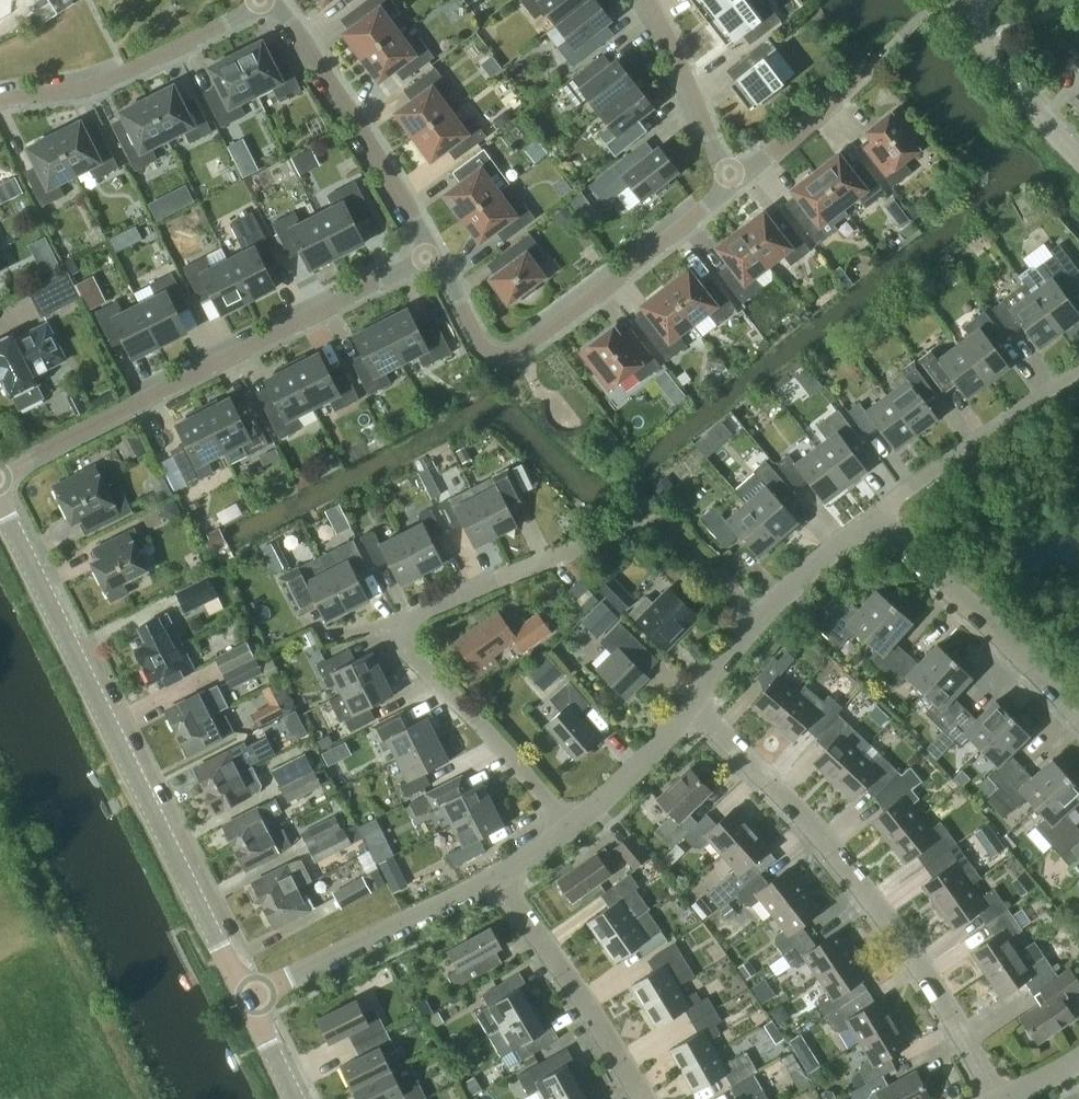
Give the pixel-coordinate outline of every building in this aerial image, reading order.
[(41,7),(27,16),(34,28),(74,2),(73,0),(36,0),(41,7)] [(361,57),(398,30),(387,15),(398,7),(392,0),(366,0),(357,7),(365,17),(344,33),(361,57)] [(557,24),(587,0),(521,0),(535,18),(545,10),(557,24)] [(557,24),(568,38),(558,46),(573,66),(599,46),(591,35),(611,19),(596,0),(587,0),(557,24)] [(708,22),(736,0),(691,0),(708,22)] [(708,22),(726,45),(747,29),(755,40),(781,20),(766,0),(755,8),(749,0),(736,0),(708,22)] [(398,30),(361,57),(379,81),(400,65),(408,76),(434,56),(420,37),(409,44),(398,30)] [(730,84),(748,108),(760,99),(763,103),(782,88),(779,84),(785,80),(766,56),(776,48),(768,37),(742,58),(750,68),(730,84)] [(262,40),(235,53),(256,94),(272,86),(278,97),(300,86),(286,57),(274,63),(262,40)] [(256,94),(235,53),(209,67),(221,90),(207,97),(222,126),(246,114),(240,102),(256,94)] [(588,97),(599,111),(635,83),(617,60),(596,76),(588,65),(562,86),(577,105),(588,97)] [(396,112),(413,136),(450,109),(439,94),(450,87),(435,67),(409,86),(417,97),(396,112)] [(635,83),(599,111),(610,126),(600,134),(615,153),(641,133),(633,123),(653,107),(635,83)] [(174,84),(147,98),(168,138),(184,130),(190,142),(212,131),(197,102),(186,107),(174,84)] [(1071,98),(1078,106),(1078,90),(1071,98)] [(168,138),(147,98),(121,111),(132,134),(121,140),(135,169),(157,158),(151,147),(168,138)] [(867,132),(871,137),(860,145),(892,186),(912,171),(904,161),(928,142),(900,106),(867,132)] [(450,109),(413,136),(431,160),(452,145),(460,155),(486,136),(472,116),(461,124),(450,109)] [(501,127),(511,119),(505,110),(494,118),(501,127)] [(54,134),(75,175),(91,166),(97,178),(119,167),(104,137),(93,143),(81,120),(54,134)] [(75,175),(54,134),(27,147),(39,170),(27,176),(42,206),(64,194),(58,183),(75,175)] [(318,144),(300,154),(309,170),(327,160),(318,144)] [(630,152),(590,184),(605,203),(630,184),(642,199),(654,190),(657,194),(670,184),(667,179),(678,171),(659,147),(639,163),(630,152)] [(445,194),(462,218),(499,191),(488,176),(499,168),(484,148),(458,168),(466,178),(445,194)] [(815,171),(843,207),(858,196),(866,207),(885,191),(865,165),(855,173),(839,153),(815,171)] [(252,159),(237,167),(243,177),(258,170),(252,159)] [(820,225),(843,207),(815,171),(792,189),(808,210),(797,218),(817,244),(828,236),(820,225)] [(317,214),(338,255),(364,242),(352,219),(370,210),(355,180),(327,194),(333,206),(317,214)] [(499,191),(462,218),(480,242),(501,227),(509,237),(535,218),(521,198),(510,206),(499,191)] [(576,209),(585,202),(578,192),(569,199),(576,209)] [(161,197),(149,203),(157,220),(170,214),(161,197)] [(893,216),(902,209),(894,198),(885,206),(893,216)] [(905,208),(914,218),(922,211),(913,200),(904,207),(905,208)] [(16,209),(12,201),(0,207),(5,216),(16,209)] [(311,269),(338,255),(317,214),(301,223),(295,211),(273,222),(287,251),(299,245),(311,269)] [(740,229),(768,265),(783,254),(791,264),(810,249),(790,223),(780,231),(764,211),(740,229)] [(228,259),(249,300),(275,286),(264,263),(275,257),(252,212),(230,223),(245,251),(228,259)] [(754,276),(768,265),(740,229),(717,247),(733,268),(722,276),(742,302),(762,287),(754,276)] [(117,233),(108,237),(115,251),(124,247),(117,233)] [(533,285),(545,276),(534,260),(544,252),(529,233),(503,252),(511,263),(490,278),(508,303),(520,294),(523,298),(536,289),(533,285)] [(1053,255),(1042,263),(1042,264),(1037,268),(1030,266),(1018,275),(1025,284),(1024,284),(1060,332),(1078,318),(1078,308),(1066,291),(1075,284),(1069,277),(1078,270),(1078,269),(1059,243),(1050,251),(1053,255)] [(815,265),(822,260),(816,252),(809,258),(815,265)] [(222,313),(249,300),(228,259),(212,267),(206,256),(184,267),(199,296),(210,290),(222,313)] [(665,287),(693,323),(708,312),(716,322),(735,307),(715,281),(705,289),(689,269),(665,287)] [(66,270),(28,289),(42,317),(81,298),(66,270)] [(140,304),(160,344),(187,331),(175,308),(187,302),(172,273),(150,284),(156,295),(140,304)] [(1037,350),(1060,332),(1024,284),(992,309),(1010,333),(1019,326),(1037,350)] [(679,334),(693,323),(665,287),(642,305),(658,326),(647,334),(667,360),(687,345),(679,334)] [(134,358),(160,344),(140,304),(123,312),(117,300),(95,311),(110,340),(122,335),(134,358)] [(379,317),(401,362),(418,354),(424,366),(452,352),(437,322),(419,331),(407,308),(396,314),(394,309),(379,317)] [(969,335),(958,343),(988,382),(1011,364),(994,341),(1002,334),(984,310),(963,326),(969,335)] [(385,371),(401,362),(379,317),(363,325),(365,329),(354,335),(366,358),(354,364),(369,393),(391,382),(385,371)] [(13,394),(20,408),(42,397),(35,383),(38,382),(34,375),(66,359),(48,322),(16,338),(14,334),(0,341),(0,374),(11,395),(13,394)] [(660,365),(640,339),(629,325),(619,333),(614,327),(581,352),(609,388),(633,370),(641,380),(660,365)] [(964,400),(988,382),(958,343),(937,359),(931,350),(917,361),(942,394),(954,386),(964,400)] [(290,361),(313,407),(329,399),(335,410),(359,398),(344,369),(331,376),(319,353),(308,358),(305,354),(290,361)] [(940,416),(930,403),(942,395),(915,360),(891,378),(897,386),(887,394),(916,433),(940,416)] [(296,415),(313,407),(290,361),(274,369),(277,374),(266,380),(277,403),(266,409),(280,438),(302,427),(296,415)] [(665,368),(654,377),(663,390),(675,381),(665,368)] [(90,400),(95,409),(116,398),(112,389),(90,400)] [(893,451),(916,433),(887,394),(865,410),(859,402),(848,410),(866,435),(875,428),(893,451)] [(201,406),(224,451),(241,443),(246,455),(269,444),(254,415),(242,421),(230,397),(219,403),(217,398),(201,406)] [(208,460),(224,451),(201,406),(186,414),(188,418),(177,424),(189,447),(173,455),(188,485),(214,472),(208,460)] [(816,447),(845,486),(869,468),(851,445),(860,438),(838,408),(816,425),(826,438),(816,447)] [(456,450),(463,463),(472,459),(465,446),(456,450)] [(822,503),(845,486),(816,447),(794,462),(788,454),(777,463),(795,487),(804,480),(822,503)] [(733,488),(745,502),(778,539),(800,520),(781,498),(791,489),(765,459),(753,470),(755,472),(736,488),(735,486),(733,488)] [(87,533),(103,525),(132,510),(120,486),(108,492),(95,465),(54,486),(73,523),(80,519),(87,533)] [(509,508),(521,502),(505,470),(471,487),(475,495),(496,536),(518,525),(509,508)] [(666,474),(652,487),(664,501),(678,489),(666,474)] [(471,487),(438,504),(450,528),(462,522),(474,547),(496,536),(475,495),(471,487)] [(640,511),(653,502),(646,493),(633,502),(640,511)] [(756,558),(778,539),(745,502),(726,520),(713,505),(699,517),(725,547),(737,537),(756,558)] [(422,522),(401,533),(422,573),(443,562),(431,538),(443,532),(430,507),(418,514),(422,522)] [(202,526),(210,542),(223,535),(215,519),(202,526)] [(134,526),(110,539),(93,547),(99,559),(92,562),(111,599),(128,591),(123,581),(147,569),(134,543),(141,540),(134,526)] [(400,584),(422,573),(401,533),(380,543),(374,531),(361,537),(376,566),(388,560),(400,584)] [(283,538),(269,545),(281,569),(295,562),(283,538)] [(353,539),(320,556),(346,611),(369,600),(357,575),(368,569),(353,539)] [(325,621),(346,611),(320,556),(282,575),(302,613),(317,605),(325,621)] [(599,589),(622,612),(635,599),(612,575),(599,589)] [(175,593),(184,610),(217,594),(208,576),(175,593)] [(674,635),(677,638),(698,617),(669,587),(653,602),(646,595),(629,612),(663,646),(674,635)] [(864,639),(898,601),(887,591),(883,595),(876,589),(859,608),(845,596),(818,627),(840,646),(854,630),(864,639)] [(598,637),(619,616),(601,600),(581,621),(598,637)] [(909,611),(898,601),(864,639),(876,649),(867,659),(885,675),(906,652),(895,641),(912,621),(905,615),(909,611)] [(492,655),(515,639),(523,650),(550,630),(538,614),(512,633),(497,613),(457,641),(480,674),(497,662),(492,655)] [(135,649),(143,666),(178,648),(177,647),(175,642),(179,639),(166,614),(158,618),(158,617),(138,627),(142,635),(136,638),(140,646),(135,649)] [(645,674),(658,660),(619,621),(600,641),(612,653),(597,668),(627,698),(648,677),(645,674)] [(311,630),(297,636),(303,649),(317,643),(311,630)] [(246,641),(216,657),(223,672),(254,657),(246,641)] [(906,676),(923,693),(958,656),(947,646),(944,650),(937,643),(918,663),(906,652),(885,675),(897,686),(906,676)] [(182,645),(177,647),(178,648),(143,666),(151,682),(157,679),(161,687),(195,670),(182,645)] [(798,693),(778,676),(799,652),(791,645),(778,659),(775,656),(766,666),(757,677),(768,687),(753,705),(772,723),(798,693)] [(342,693),(383,673),(372,651),(347,663),(341,652),(317,664),(328,687),(337,683),(342,693)] [(527,672),(544,691),(564,673),(547,654),(527,672)] [(968,666),(958,656),(923,693),(934,703),(925,712),(942,729),(965,707),(953,696),(972,677),(965,670),(968,666)] [(254,657),(223,672),(231,688),(262,673),(254,657)] [(383,673),(342,693),(330,699),(341,721),(344,719),(350,731),(375,719),(369,707),(393,695),(383,673)] [(577,714),(589,703),(569,681),(549,698),(561,711),(546,725),(572,756),(567,760),(568,761),(597,737),(577,714)] [(167,714),(177,732),(212,714),(226,707),(216,687),(206,692),(205,689),(172,706),(175,710),(167,714)] [(772,723),(793,740),(818,710),(798,693),(772,723)] [(841,704),(831,695),(824,702),(834,711),(841,704)] [(277,699),(249,712),(257,727),(259,726),(284,713),(277,699)] [(969,738),(980,749),(1016,713),(1006,703),(1002,707),(995,700),(976,719),(965,707),(942,729),(954,741),(960,747),(969,738)] [(295,708),(285,714),(290,725),(301,720),(295,708)] [(397,759),(438,738),(427,717),(412,724),(406,712),(371,730),(383,753),(392,748),(397,759)] [(1026,724),(1016,713),(980,749),(997,766),(987,775),(998,786),(1021,765),(1010,753),(1030,734),(1023,727),(1026,724)] [(195,752),(228,735),(234,732),(226,715),(215,720),(212,714),(177,732),(186,751),(193,747),(195,752)] [(833,780),(860,752),(849,742),(854,736),(852,726),(839,714),(815,739),(826,749),(814,762),(833,780)] [(321,748),(333,742),(329,734),(317,740),(321,748)] [(449,760),(438,738),(397,759),(408,780),(399,784),(406,796),(430,784),(424,772),(449,760)] [(196,771),(206,790),(252,766),(240,743),(201,763),(204,768),(196,771)] [(875,797),(876,796),(899,771),(881,754),(872,763),(860,752),(833,780),(852,798),(864,786),(875,797)] [(305,753),(272,769),(282,788),(314,771),(305,753)] [(1026,797),(1035,807),(1072,773),(1063,762),(1059,766),(1052,758),(1032,776),(1021,765),(998,786),(1009,798),(1016,806),(1026,797)] [(261,784),(252,766),(206,790),(215,808),(222,805),(224,809),(257,793),(257,792),(260,791),(261,784)] [(872,821),(889,841),(919,816),(911,806),(920,798),(912,789),(922,781),(911,766),(902,774),(899,771),(876,796),(887,809),(872,821)] [(670,847),(683,836),(698,822),(697,822),(688,812),(710,790),(690,769),(658,799),(672,814),(654,831),(670,847)] [(314,771),(282,788),(289,802),(322,786),(314,771)] [(1072,773),(1035,807),(1044,817),(1034,826),(1051,845),(1075,824),(1065,812),(1078,799),(1078,788),(1078,787),(1078,786),(1078,780),(1072,773)] [(452,824),(493,804),(482,782),(470,788),(463,776),(427,794),(427,795),(410,804),(416,816),(442,803),(452,824)] [(225,829),(235,847),(269,829),(264,819),(268,817),(265,812),(272,808),(268,802),(230,821),(232,825),(225,829)] [(504,825),(493,804),(452,824),(463,845),(447,854),(453,867),(486,850),(479,838),(504,825)] [(708,840),(721,854),(753,827),(735,807),(716,824),(706,813),(697,822),(698,822),(683,836),(694,847),(700,848),(708,840)] [(334,815),(301,832),(308,845),(341,828),(334,815)] [(368,821),(382,858),(399,852),(386,815),(368,821)] [(930,829),(919,816),(889,841),(905,862),(917,852),(926,863),(956,842),(946,828),(940,821),(930,829)] [(995,834),(986,823),(972,833),(981,844),(995,834)] [(1078,857),(1078,829),(1075,824),(1051,845),(1062,857),(1068,865),(1078,856),(1078,857)] [(343,827),(341,828),(308,845),(316,862),(352,844),(343,827)] [(719,907),(735,894),(760,873),(751,863),(770,846),(753,827),(721,854),(734,869),(707,893),(719,907)] [(272,834),(269,829),(235,847),(244,865),(251,861),(253,866),(285,850),(291,845),(282,828),(272,834)] [(631,834),(616,846),(634,869),(649,857),(631,834)] [(980,876),(971,864),(956,842),(926,864),(935,876),(922,885),(937,907),(970,884),(980,876)] [(572,901),(611,874),(603,862),(611,857),(605,847),(596,853),(596,852),(557,880),(572,901)] [(254,886),(264,905),(299,887),(312,881),(301,860),(291,862),(259,878),(261,883),(254,886)] [(381,870),(388,868),(385,861),(378,864),(381,870)] [(377,868),(332,891),(340,906),(385,883),(377,868)] [(769,883),(760,873),(735,894),(744,905),(751,906),(759,900),(771,915),(805,888),(788,868),(769,883)] [(633,919),(647,909),(649,908),(635,888),(638,886),(630,874),(605,891),(613,903),(587,922),(602,942),(633,920),(633,919)] [(977,911),(986,923),(1007,908),(993,888),(979,898),(970,884),(937,907),(953,928),(977,911)] [(303,896),(299,887),(264,905),(273,923),(280,919),(282,924),(314,908),(307,894),(303,896)] [(775,943),(783,954),(809,935),(801,924),(821,909),(805,888),(771,915),(783,930),(775,936),(775,943)] [(703,918),(713,910),(701,897),(692,905),(703,918)] [(971,952),(986,974),(1018,952),(1009,938),(1022,929),(1020,927),(1031,920),(1022,907),(1012,914),(1007,908),(986,923),(994,936),(971,952)] [(616,962),(643,943),(649,952),(667,939),(647,909),(633,919),(633,920),(602,942),(616,962)] [(495,949),(502,946),(491,926),(447,950),(457,969),(447,974),(455,988),(502,962),(495,949)] [(806,961),(817,977),(852,953),(837,932),(816,945),(809,935),(783,954),(791,965),(798,966),(806,961)] [(677,985),(676,985),(694,974),(675,943),(651,957),(658,968),(631,985),(644,1006),(677,985)] [(1033,992),(1039,988),(1058,975),(1044,955),(1028,966),(1018,952),(986,974),(1000,996),(1024,980),(1033,992)] [(818,1005),(826,1018),(867,991),(859,980),(866,975),(852,953),(817,977),(828,993),(820,998),(818,1005)] [(747,977),(757,970),(749,959),(739,965),(747,977)] [(1058,975),(1039,988),(1047,999),(1021,1017),(1038,1041),(1074,1017),(1063,1000),(1078,989),(1078,981),(1070,967),(1058,975)] [(747,982),(755,994),(770,983),(761,971),(747,982)] [(489,1014),(498,1029),(532,1008),(520,988),(527,984),(519,972),(482,994),(493,1012),(489,1014)] [(685,1010),(691,1021),(715,1008),(707,994),(700,998),(695,991),(684,998),(677,985),(644,1006),(657,1027),(685,1010)] [(874,1002),(867,991),(826,1018),(833,1030),(840,1031),(850,1025),(860,1042),(895,1020),(882,998),(874,1002)] [(363,1011),(356,999),(316,1019),(329,1043),(348,1033),(354,1045),(385,1029),(374,1006),(363,1011)] [(415,1005),(422,1017),(432,1011),(426,999),(415,1005)] [(770,1011),(778,1023),(790,1015),(782,1003),(770,1011)] [(544,1029),(532,1008),(498,1029),(498,1030),(489,1035),(501,1056),(515,1048),(522,1059),(558,1037),(551,1025),(544,1029)] [(723,1021),(715,1008),(691,1021),(698,1033),(670,1049),(682,1070),(715,1051),(708,1039),(720,1032),(716,1025),(723,1021)] [(434,1027),(445,1021),(439,1010),(428,1016),(434,1027)] [(859,1070),(866,1082),(882,1074),(895,1067),(888,1055),(909,1043),(895,1020),(860,1042),(869,1059),(860,1064),(859,1070)] [(340,1066),(352,1090),(391,1070),(384,1056),(396,1050),(385,1029),(354,1045),(359,1056),(340,1066)] [(682,1070),(694,1092),(725,1074),(731,1086),(754,1073),(757,1071),(746,1051),(722,1064),(715,1051),(682,1070)] [(579,1086),(567,1064),(566,1064),(559,1052),(518,1074),(529,1094),(536,1090),(541,1098),(555,1098),(579,1086)] [(425,1097),(419,1084),(414,1086),(410,1079),(399,1084),(391,1070),(352,1090),(357,1098),(422,1098),(425,1097)] [(882,1074),(866,1082),(849,1091),(853,1098),(926,1098),(930,1097),(916,1071),(888,1086),(882,1074)] [(731,1086),(729,1087),(736,1098),(734,1098),(768,1098),(754,1073),(731,1086)] [(482,1089),(475,1077),(464,1083),(471,1095),(482,1089)] [(579,1086),(555,1098),(586,1098),(579,1086)]
